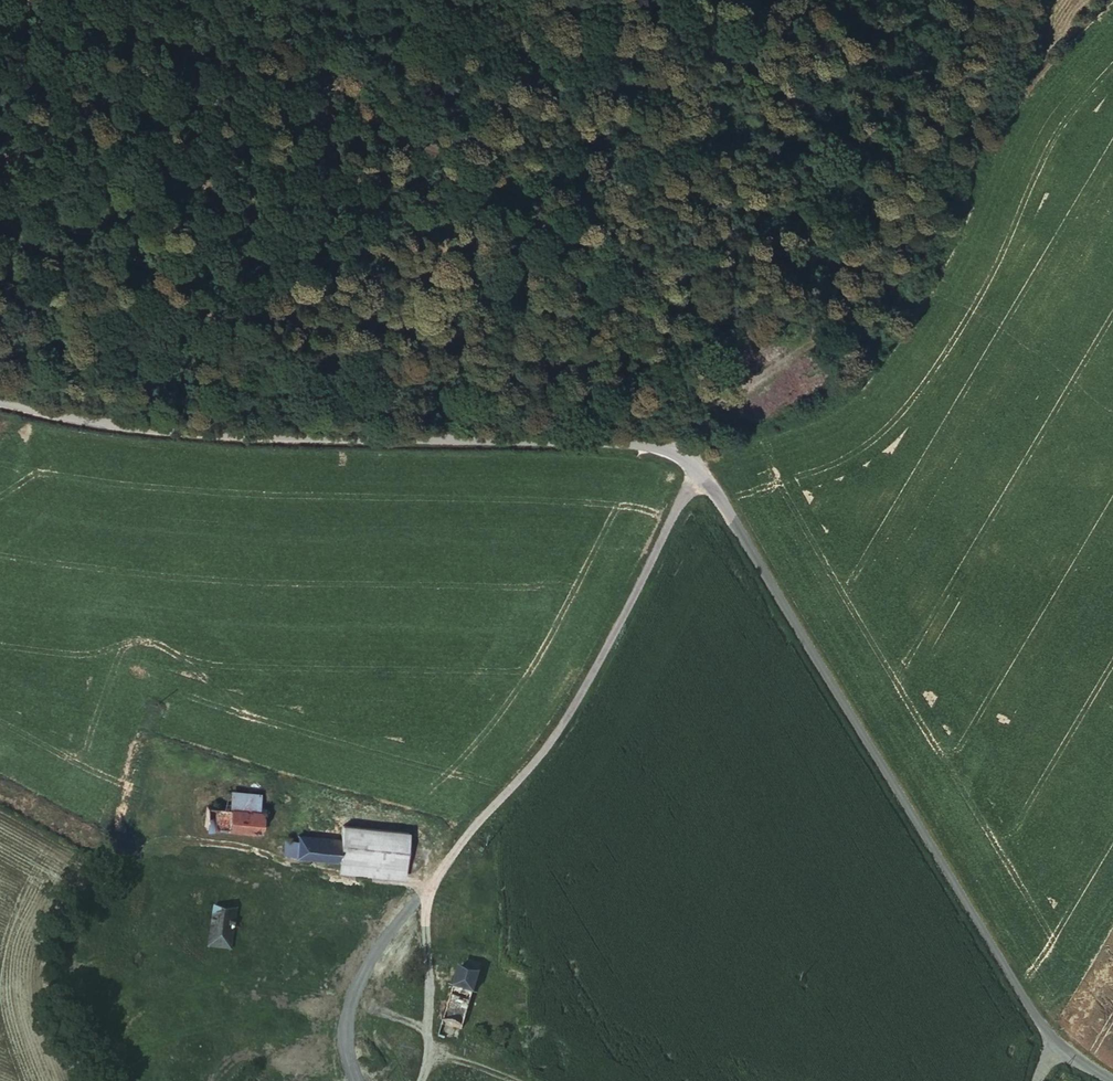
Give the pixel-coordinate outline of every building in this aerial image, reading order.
[(227,789),(226,805),(260,807),(261,791),(227,789)] [(260,809),(205,805),(204,826),(258,830),(260,809)] [(299,834),(296,856),(340,858),(406,862),(408,826),(342,822),(341,836),(299,834)] [(240,910),(217,907),(211,947),(233,950),(240,910)] [(455,966),(439,1017),(460,1023),(476,972),(455,966)] [(460,1023),(439,1017),(435,1031),(455,1038),(460,1023)]
